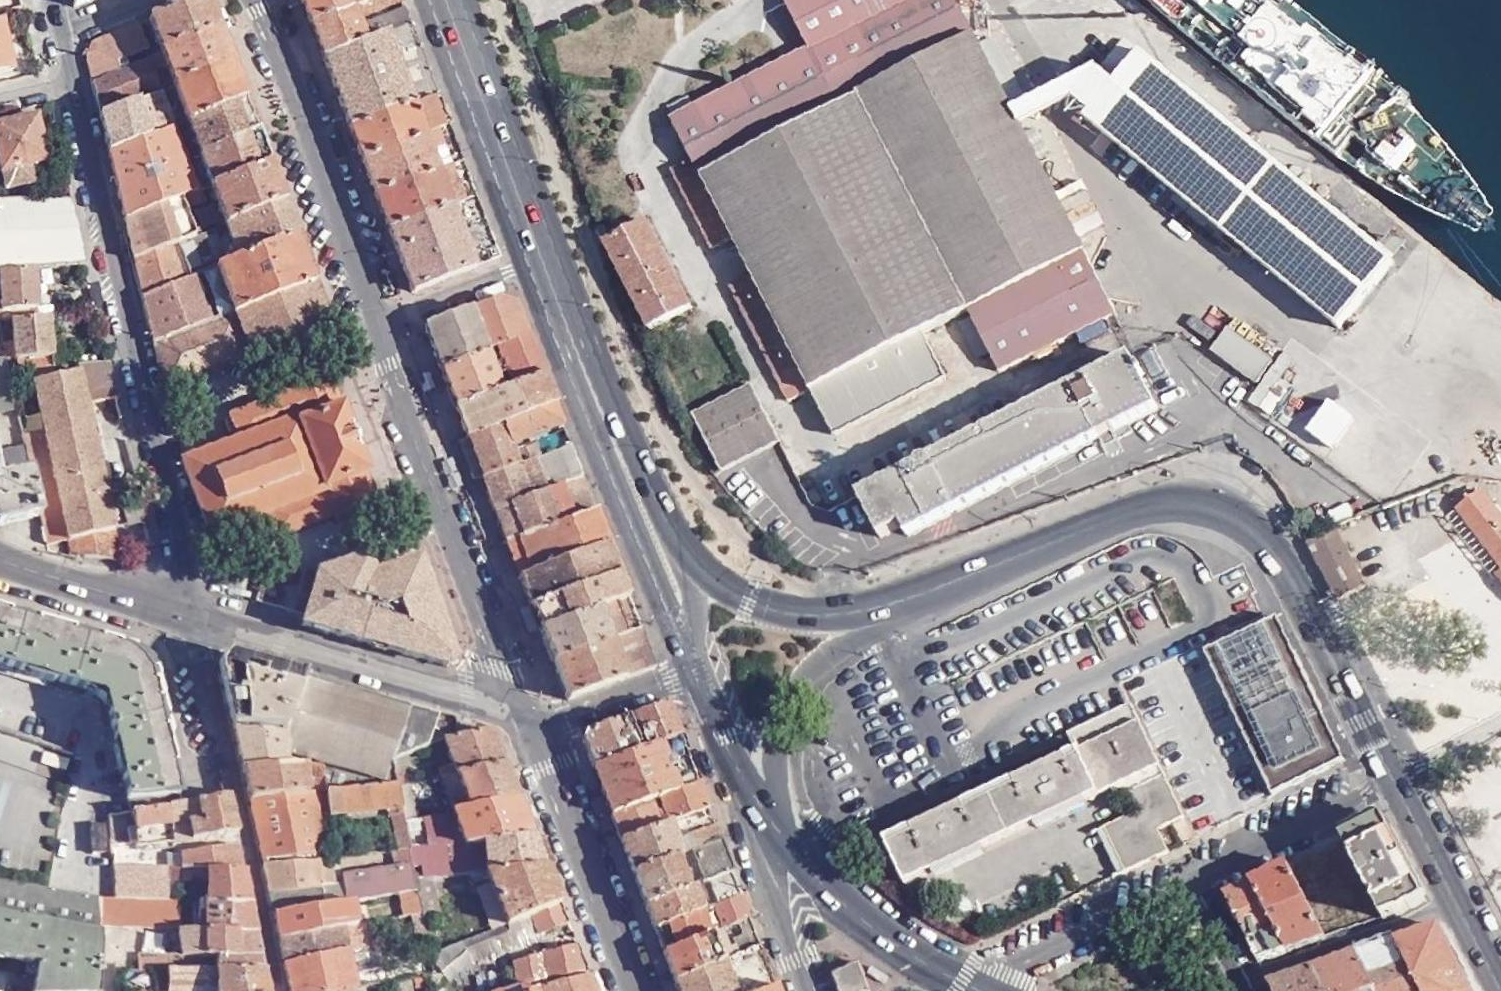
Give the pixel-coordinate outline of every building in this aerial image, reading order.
[(157,52),(215,28),(204,0),(188,0),(144,18),(157,52)] [(305,21),(348,6),(345,0),(297,0),(305,21)] [(355,3),(359,14),(396,0),(364,0),(355,3)] [(1007,112),(949,0),(783,0),(781,1),(806,51),(670,121),(688,158),(666,168),(706,248),(729,236),(750,276),(727,288),(786,404),(809,392),(831,436),(943,379),(920,336),(966,312),(997,372),(1112,314),(1015,127),(1007,112)] [(361,39),(348,6),(305,21),(318,55),(361,39)] [(362,22),(368,36),(406,23),(400,8),(362,22)] [(79,51),(87,80),(114,69),(111,61),(143,47),(133,22),(84,42),(79,51)] [(318,55),(344,126),(433,94),(406,23),(368,36),(361,39),(318,55)] [(157,52),(169,85),(228,63),(215,28),(157,52)] [(8,70),(0,34),(0,72),(8,70)] [(1097,72),(1073,99),(1072,101),(1089,116),(1086,120),(1337,332),(1392,266),(1377,254),(1125,39),(1099,70),(1098,71),(1097,72)] [(95,114),(96,114),(157,90),(145,57),(114,69),(87,80),(95,114)] [(242,97),(228,63),(169,85),(182,119),(242,97)] [(1050,89),(1007,112),(1015,127),(1058,105),(1071,99),(1073,99),(1097,72),(1098,71),(1094,67),(1050,89)] [(96,114),(95,114),(104,151),(168,125),(170,124),(157,90),(96,114)] [(433,94),(344,126),(357,159),(444,125),(433,94)] [(182,119),(194,152),(253,128),(242,97),(182,119)] [(32,115),(0,122),(0,194),(0,196),(28,191),(23,171),(22,164),(41,159),(32,115)] [(168,125),(104,151),(112,184),(180,157),(168,125)] [(357,159),(370,193),(457,161),(458,160),(444,125),(357,159)] [(194,152),(206,184),(266,162),(253,128),(194,152)] [(112,184),(120,218),(176,197),(192,190),(180,157),(112,184)] [(370,193),(384,229),(472,196),(458,160),(457,161),(370,193)] [(206,184),(221,222),(281,199),(266,162),(206,184)] [(495,258),(472,196),(384,229),(407,290),(495,258)] [(176,197),(120,218),(129,258),(190,234),(176,197)] [(79,263),(65,199),(0,199),(0,268),(32,267),(79,263)] [(294,233),(281,199),(221,222),(233,256),(294,233)] [(600,240),(645,327),(687,305),(642,218),(600,240)] [(129,258),(138,293),(222,261),(210,226),(190,234),(129,258)] [(149,341),(311,280),(294,233),(233,256),(222,261),(138,293),(149,341)] [(1392,237),(1377,254),(1392,266),(1405,248),(1392,237)] [(0,268),(0,317),(8,318),(35,316),(34,306),(32,267),(0,268)] [(327,322),(311,280),(149,341),(160,385),(327,322)] [(497,295),(464,307),(476,337),(518,321),(510,300),(497,295)] [(47,305),(34,306),(35,316),(45,315),(49,314),(47,305)] [(420,323),(436,367),(523,334),(518,321),(476,337),(464,307),(420,323)] [(45,315),(35,316),(8,318),(9,339),(0,340),(3,356),(9,355),(13,358),(14,368),(50,366),(45,315)] [(1244,324),(1234,337),(1269,363),(1279,351),(1244,324)] [(1269,363),(1234,337),(1224,330),(1207,352),(1252,386),(1269,363)] [(537,372),(523,334),(436,367),(451,404),(493,389),(537,372)] [(14,407),(6,368),(3,356),(0,357),(0,410),(14,407)] [(1127,356),(854,498),(875,540),(897,528),(902,538),(1154,408),(1127,356)] [(69,555),(117,559),(84,404),(113,398),(105,363),(102,362),(74,364),(75,370),(30,379),(41,430),(20,434),(22,445),(37,515),(44,542),(65,538),(69,555)] [(178,459),(207,533),(264,511),(272,534),(330,513),(332,517),(374,501),(362,468),(364,468),(339,403),(337,404),(323,370),(282,386),(283,391),(226,413),(234,437),(178,459)] [(549,404),(537,372),(493,389),(504,419),(549,404)] [(749,385),(690,415),(719,470),(776,441),(749,385)] [(451,404),(462,435),(504,419),(493,389),(451,404)] [(462,435),(478,475),(529,456),(564,443),(549,404),(504,419),(462,435)] [(1422,412),(1412,426),(1421,432),(1402,459),(1414,467),(1443,426),(1422,412)] [(577,475),(564,443),(529,456),(541,489),(577,475)] [(37,515),(22,445),(0,449),(0,523),(37,515)] [(478,475),(490,509),(541,489),(529,456),(478,475)] [(490,509),(503,541),(589,509),(577,475),(541,489),(490,509)] [(1479,489),(1465,500),(1460,493),(1451,499),(1456,506),(1454,508),(1500,571),(1494,575),(1500,584),(1500,518),(1479,489)] [(142,524),(137,499),(120,503),(125,527),(142,524)] [(589,509),(503,541),(516,574),(603,543),(589,509)] [(1336,600),(1363,586),(1335,530),(1308,544),(1336,600)] [(516,574),(527,604),(613,571),(603,543),(516,574)] [(442,664),(451,658),(420,569),(414,551),(369,568),(364,555),(314,574),(299,624),(442,664)] [(253,600),(287,610),(299,571),(298,571),(266,561),(253,600)] [(527,604),(537,629),(624,598),(613,571),(527,604)] [(537,629),(548,659),(635,628),(624,598),(537,629)] [(178,802),(169,767),(172,766),(165,741),(166,741),(164,731),(171,729),(157,670),(156,665),(155,662),(153,658),(151,655),(148,652),(145,648),(140,645),(136,643),(71,624),(62,652),(39,644),(48,617),(0,603),(0,671),(95,701),(111,768),(118,766),(128,810),(167,805),(167,804),(178,802)] [(71,624),(48,617),(39,644),(62,652),(71,624)] [(1344,761),(1277,618),(1205,651),(1272,795),(1344,761)] [(635,628),(548,659),(564,697),(651,667),(635,628)] [(301,675),(229,654),(218,666),(231,726),(281,727),(301,676),(301,675)] [(322,790),(338,789),(394,783),(392,773),(390,760),(400,754),(437,738),(440,736),(445,716),(301,675),(301,676),(281,727),(283,764),(303,764),(319,764),(322,790)] [(644,746),(678,733),(665,701),(632,714),(644,746)] [(1160,827),(1183,815),(1129,701),(1067,731),(1075,750),(1080,747),(1103,792),(1128,781),(1140,806),(1116,818),(1107,822),(1129,867),(1170,848),(1160,827)] [(590,767),(638,749),(625,715),(582,732),(579,738),(590,767)] [(281,727),(231,726),(239,765),(283,764),(281,727)] [(486,727),(440,736),(437,738),(443,752),(451,773),(436,779),(439,786),(455,780),(500,763),(486,727)] [(0,730),(0,759),(40,773),(49,747),(0,730)] [(644,746),(638,749),(590,767),(609,814),(696,781),(678,733),(644,746)] [(1080,747),(1075,750),(889,840),(910,883),(969,855),(1054,815),(1103,792),(1080,747)] [(406,767),(400,754),(390,760),(392,773),(406,767)] [(500,763),(455,780),(468,813),(514,798),(500,763)] [(303,764),(283,764),(239,765),(246,796),(308,792),(303,764)] [(676,819),(705,807),(696,781),(609,814),(619,840),(666,823),(676,819)] [(394,783),(338,789),(340,811),(390,804),(400,802),(398,786),(397,782),(394,783)] [(408,786),(398,786),(400,802),(405,822),(411,821),(408,786)] [(322,790),(326,813),(340,811),(338,789),(322,790)] [(258,856),(322,850),(312,792),(308,792),(246,796),(258,856)] [(167,805),(171,841),(233,832),(226,796),(178,802),(167,804),(167,805)] [(514,798),(468,813),(452,814),(452,817),(462,841),(469,840),(481,840),(530,836),(514,798)] [(394,824),(405,822),(400,802),(390,804),(394,824)] [(106,813),(111,896),(166,898),(166,878),(165,867),(164,865),(163,864),(163,863),(161,863),(124,862),(123,843),(135,841),(135,846),(171,841),(167,805),(128,810),(106,813)] [(679,827),(709,816),(705,807),(676,819),(679,827)] [(452,817),(418,821),(423,844),(462,841),(452,817)] [(1425,901),(1382,818),(1340,838),(1382,918),(1399,913),(1413,906),(1425,901)] [(411,821),(405,822),(410,844),(423,844),(418,821),(411,821)] [(410,844),(405,822),(394,824),(398,845),(408,844),(410,844)] [(678,853),(666,823),(619,840),(631,872),(678,853)] [(685,833),(687,838),(691,848),(718,839),(712,824),(685,833)] [(103,847),(103,842),(102,825),(90,825),(91,850),(102,850),(103,850),(103,847)] [(530,836),(481,840),(485,871),(543,867),(530,836)] [(691,848),(687,838),(681,840),(685,851),(688,850),(691,848)] [(704,880),(729,870),(718,839),(691,848),(688,850),(700,882),(704,880)] [(481,840),(469,840),(474,872),(485,871),(481,840)] [(204,867),(240,868),(235,842),(188,848),(189,855),(178,854),(178,867),(204,867)] [(408,844),(398,845),(400,860),(348,870),(350,878),(354,896),(398,889),(416,885),(414,876),(412,864),(408,844)] [(1293,860),(1330,939),(1376,917),(1361,886),(1343,894),(1333,872),(1343,868),(1338,856),(1328,861),(1321,847),(1293,860)] [(690,886),(693,885),(681,853),(678,853),(631,872),(644,905),(690,886)] [(333,856),(259,861),(265,890),(329,883),(328,881),(335,880),(333,856)] [(414,876),(432,875),(434,875),(434,863),(412,864),(414,876)] [(1285,951),(1325,938),(1287,863),(1249,880),(1285,951)] [(166,878),(204,880),(204,867),(178,867),(165,867),(166,878)] [(204,867),(204,880),(206,900),(246,901),(240,868),(204,867)] [(490,883),(506,922),(556,903),(543,867),(485,871),(490,883)] [(736,887),(729,870),(704,880),(712,898),(736,887)] [(474,872),(471,873),(477,887),(490,883),(485,871),(474,872)] [(421,909),(423,917),(439,912),(432,875),(414,876),(416,885),(421,909)] [(348,897),(354,896),(350,878),(340,879),(335,880),(328,881),(329,883),(332,900),(348,897)] [(38,962),(33,990),(89,990),(96,895),(46,886),(0,879),(0,955),(38,962)] [(1256,961),(1285,951),(1249,880),(1223,893),(1256,961)] [(332,900),(329,883),(265,890),(269,911),(332,900)] [(410,912),(421,909),(416,885),(398,889),(402,913),(410,912)] [(700,909),(690,886),(644,905),(653,928),(700,909)] [(747,915),(738,893),(713,904),(721,926),(736,920),(747,915)] [(98,923),(177,927),(174,898),(166,898),(111,896),(96,895),(98,923)] [(353,922),(348,897),(332,900),(269,911),(275,938),(338,925),(353,922)] [(203,900),(202,927),(252,930),(246,901),(206,900),(203,900)] [(556,903),(506,922),(430,951),(445,978),(470,959),(565,922),(556,903)] [(421,909),(410,912),(414,934),(425,932),(423,917),(421,909)] [(709,932),(700,909),(653,928),(662,952),(709,932)] [(747,915),(736,920),(741,931),(724,937),(731,954),(757,944),(747,915)] [(1436,924),(1421,929),(1393,938),(1418,990),(1470,990),(1436,924)] [(343,950),(338,925),(275,938),(280,964),(343,950)] [(161,952),(161,967),(164,967),(203,969),(204,954),(212,955),(211,969),(260,970),(252,930),(202,927),(177,927),(175,952),(161,952)] [(720,927),(709,932),(720,960),(724,957),(731,954),(724,937),(720,927)] [(709,932),(662,952),(673,980),(720,960),(709,932)] [(1393,938),(1355,952),(1373,990),(1418,990),(1393,938)] [(585,970),(575,944),(510,961),(516,984),(549,978),(585,970)] [(724,957),(731,975),(737,990),(758,990),(773,985),(757,944),(731,954),(724,957)] [(367,968),(362,945),(343,950),(349,972),(367,968)] [(423,973),(420,959),(375,968),(375,967),(367,968),(349,972),(343,950),(280,964),(287,990),(332,990),(346,988),(379,981),(380,983),(423,973)] [(134,951),(133,966),(158,966),(158,952),(134,951)] [(1355,952),(1311,968),(1323,990),(1373,990),(1355,952)] [(726,979),(731,975),(724,957),(720,960),(726,979)] [(677,990),(731,990),(726,979),(720,960),(673,980),(677,990)] [(842,990),(865,990),(871,988),(860,963),(835,972),(842,990)] [(211,969),(203,969),(164,967),(163,986),(197,989),(198,983),(212,984),(211,969)] [(1311,968),(1268,983),(1272,990),(1323,990),(1311,968)] [(211,969),(212,984),(212,990),(265,990),(260,970),(211,969)] [(489,990),(593,990),(592,987),(587,974),(550,982),(549,978),(516,984),(488,990),(489,990)]
